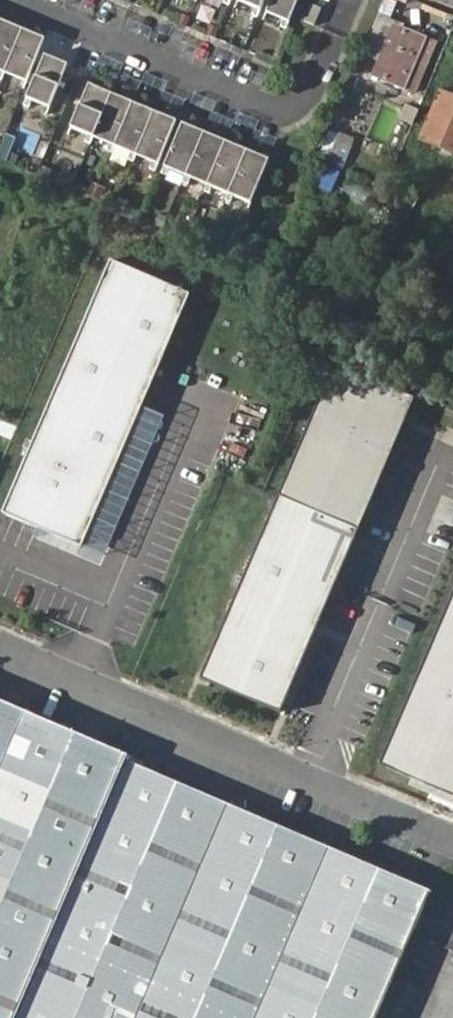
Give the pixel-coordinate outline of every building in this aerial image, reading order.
[(266,9),(289,19),(297,0),(270,0),(266,9)] [(2,20),(0,24),(0,70),(6,72),(23,30),(2,20)] [(402,26),(380,75),(404,86),(426,36),(402,26)] [(45,38),(23,30),(6,72),(28,81),(45,38)] [(45,56),(28,98),(49,107),(67,65),(45,56)] [(88,86),(71,128),(93,137),(110,95),(88,86)] [(439,89),(418,140),(452,155),(452,95),(439,89)] [(131,104),(110,95),(93,137),(114,146),(131,104)] [(153,113),(131,104),(114,146),(136,155),(153,113)] [(175,122),(153,113),(136,155),(158,164),(175,122)] [(181,124),(164,166),(185,175),(202,133),(181,124)] [(34,151),(39,135),(20,129),(15,146),(34,151)] [(343,132),(329,162),(344,168),(356,138),(343,132)] [(224,142),(202,133),(185,175),(207,184),(224,142)] [(246,151),(224,142),(207,184),(229,193),(246,151)] [(268,160),(246,151),(229,193),(251,202),(268,160)] [(321,163),(311,183),(331,193),(341,172),(321,163)] [(355,179),(347,192),(372,208),(380,195),(355,179)] [(187,282),(127,256),(14,512),(74,539),(187,282)] [(328,358),(186,671),(265,707),(407,394),(328,358)] [(384,767),(452,795),(452,605),(384,767)] [(222,804),(0,709),(0,1017),(131,1017),(222,804)] [(423,892),(222,804),(131,1017),(367,1017),(423,892)]
